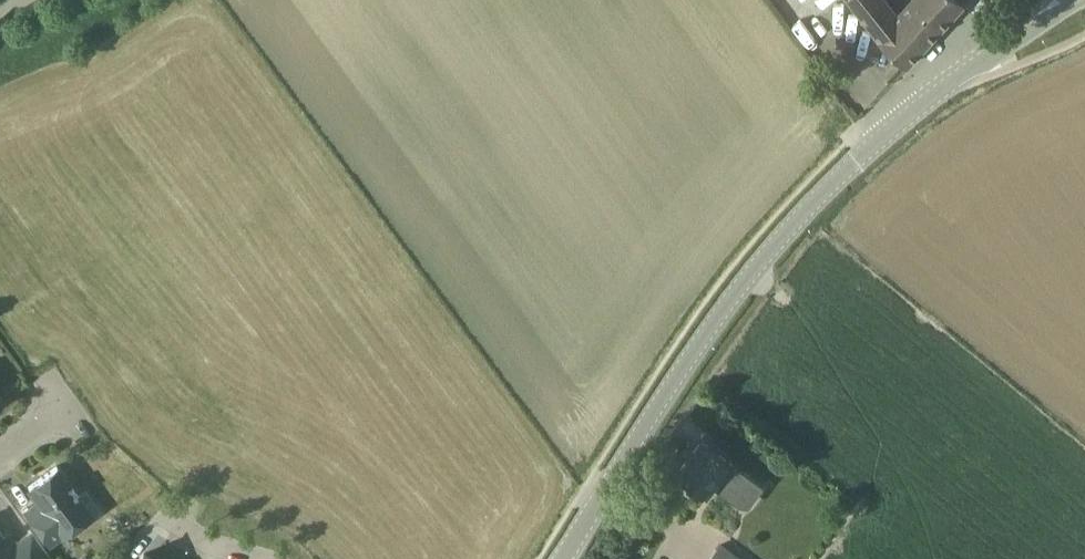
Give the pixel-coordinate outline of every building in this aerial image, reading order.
[(879,38),(908,64),(964,4),(959,0),(913,0),(899,16),(887,0),(850,0),(879,38)] [(688,477),(707,491),(710,486),(736,506),(748,506),(764,484),(702,438),(676,473),(685,480),(688,477)] [(49,542),(78,521),(83,527),(104,512),(86,489),(78,494),(57,466),(29,487),(39,500),(25,510),(49,542)] [(50,555),(32,530),(10,546),(0,532),(0,558),(45,558),(50,555)] [(719,543),(707,558),(740,558),(719,543)]
